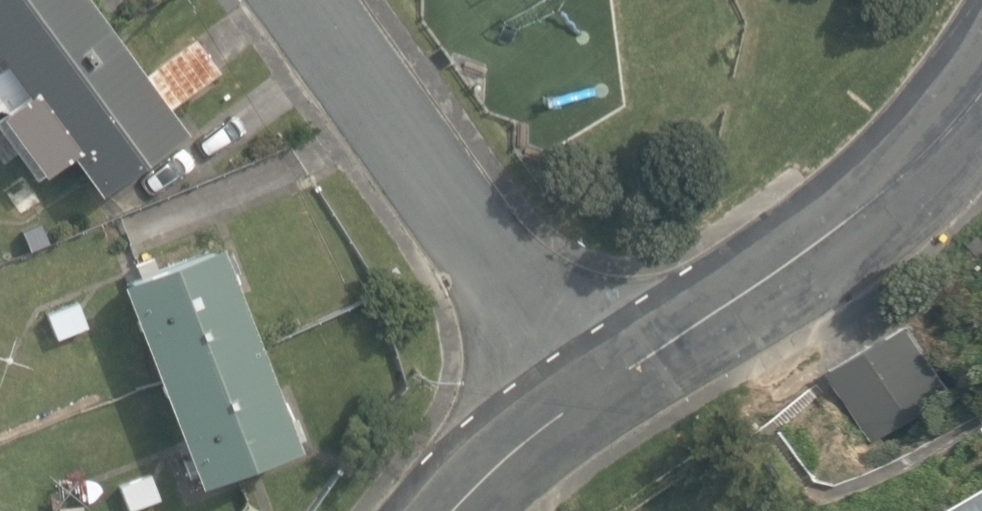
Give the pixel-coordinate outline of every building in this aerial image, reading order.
[(87,0),(0,0),(0,108),(3,113),(0,115),(0,116),(42,174),(69,154),(97,193),(183,130),(166,107),(216,71),(193,40),(143,77),(87,0)] [(2,189),(21,215),(46,197),(27,172),(2,189)] [(197,475),(200,484),(298,447),(258,343),(220,244),(158,267),(153,255),(137,262),(141,274),(124,280),(163,382),(191,457),(186,459),(192,477),(197,475)] [(47,313),(58,338),(89,326),(78,300),(47,313)] [(831,369),(872,441),(952,395),(911,323),(831,369)] [(121,486),(130,509),(162,496),(153,473),(121,486)]
